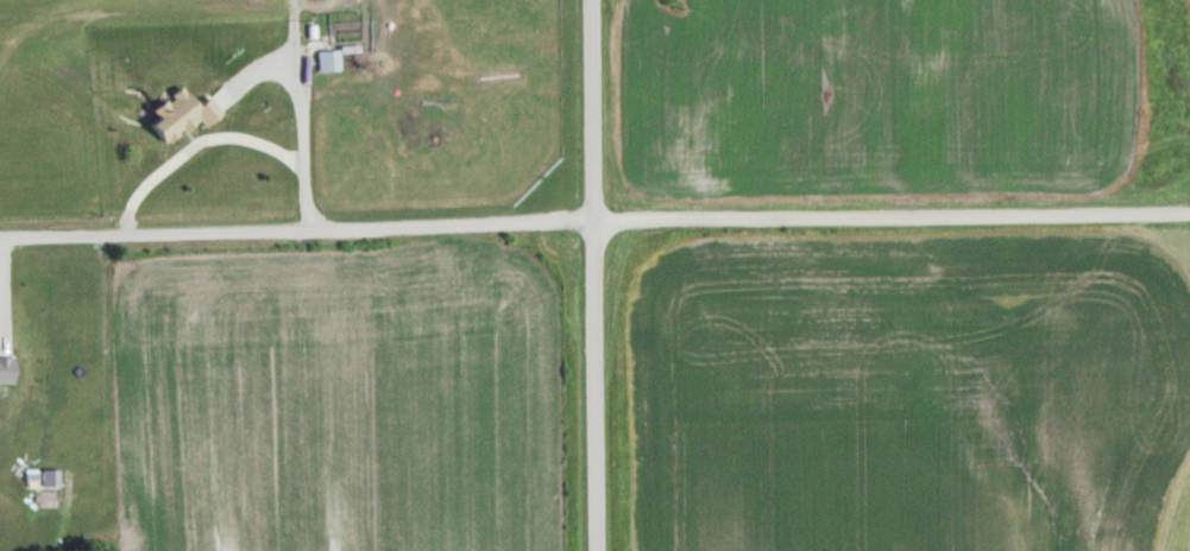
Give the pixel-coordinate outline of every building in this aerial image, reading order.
[(338,49),(315,49),(315,70),(338,70),(338,49)] [(12,381),(13,356),(0,356),(0,381),(12,381)]
